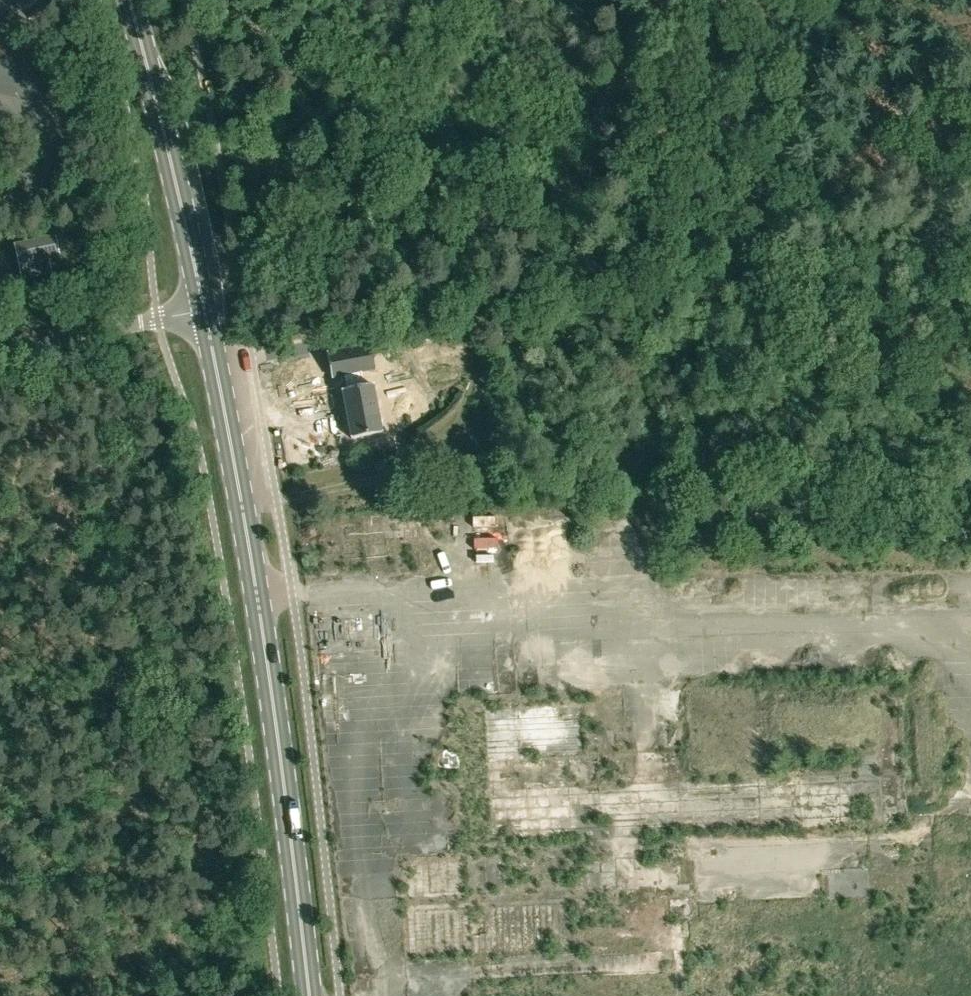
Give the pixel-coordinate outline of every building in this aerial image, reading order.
[(16,241),(23,274),(52,268),(49,255),(61,253),(56,233),(16,241)] [(352,437),(382,430),(372,382),(363,384),(360,370),(375,367),(370,342),(326,351),(331,376),(343,374),(346,388),(342,389),(352,437)] [(585,731),(565,734),(568,751),(587,748),(585,731)]
